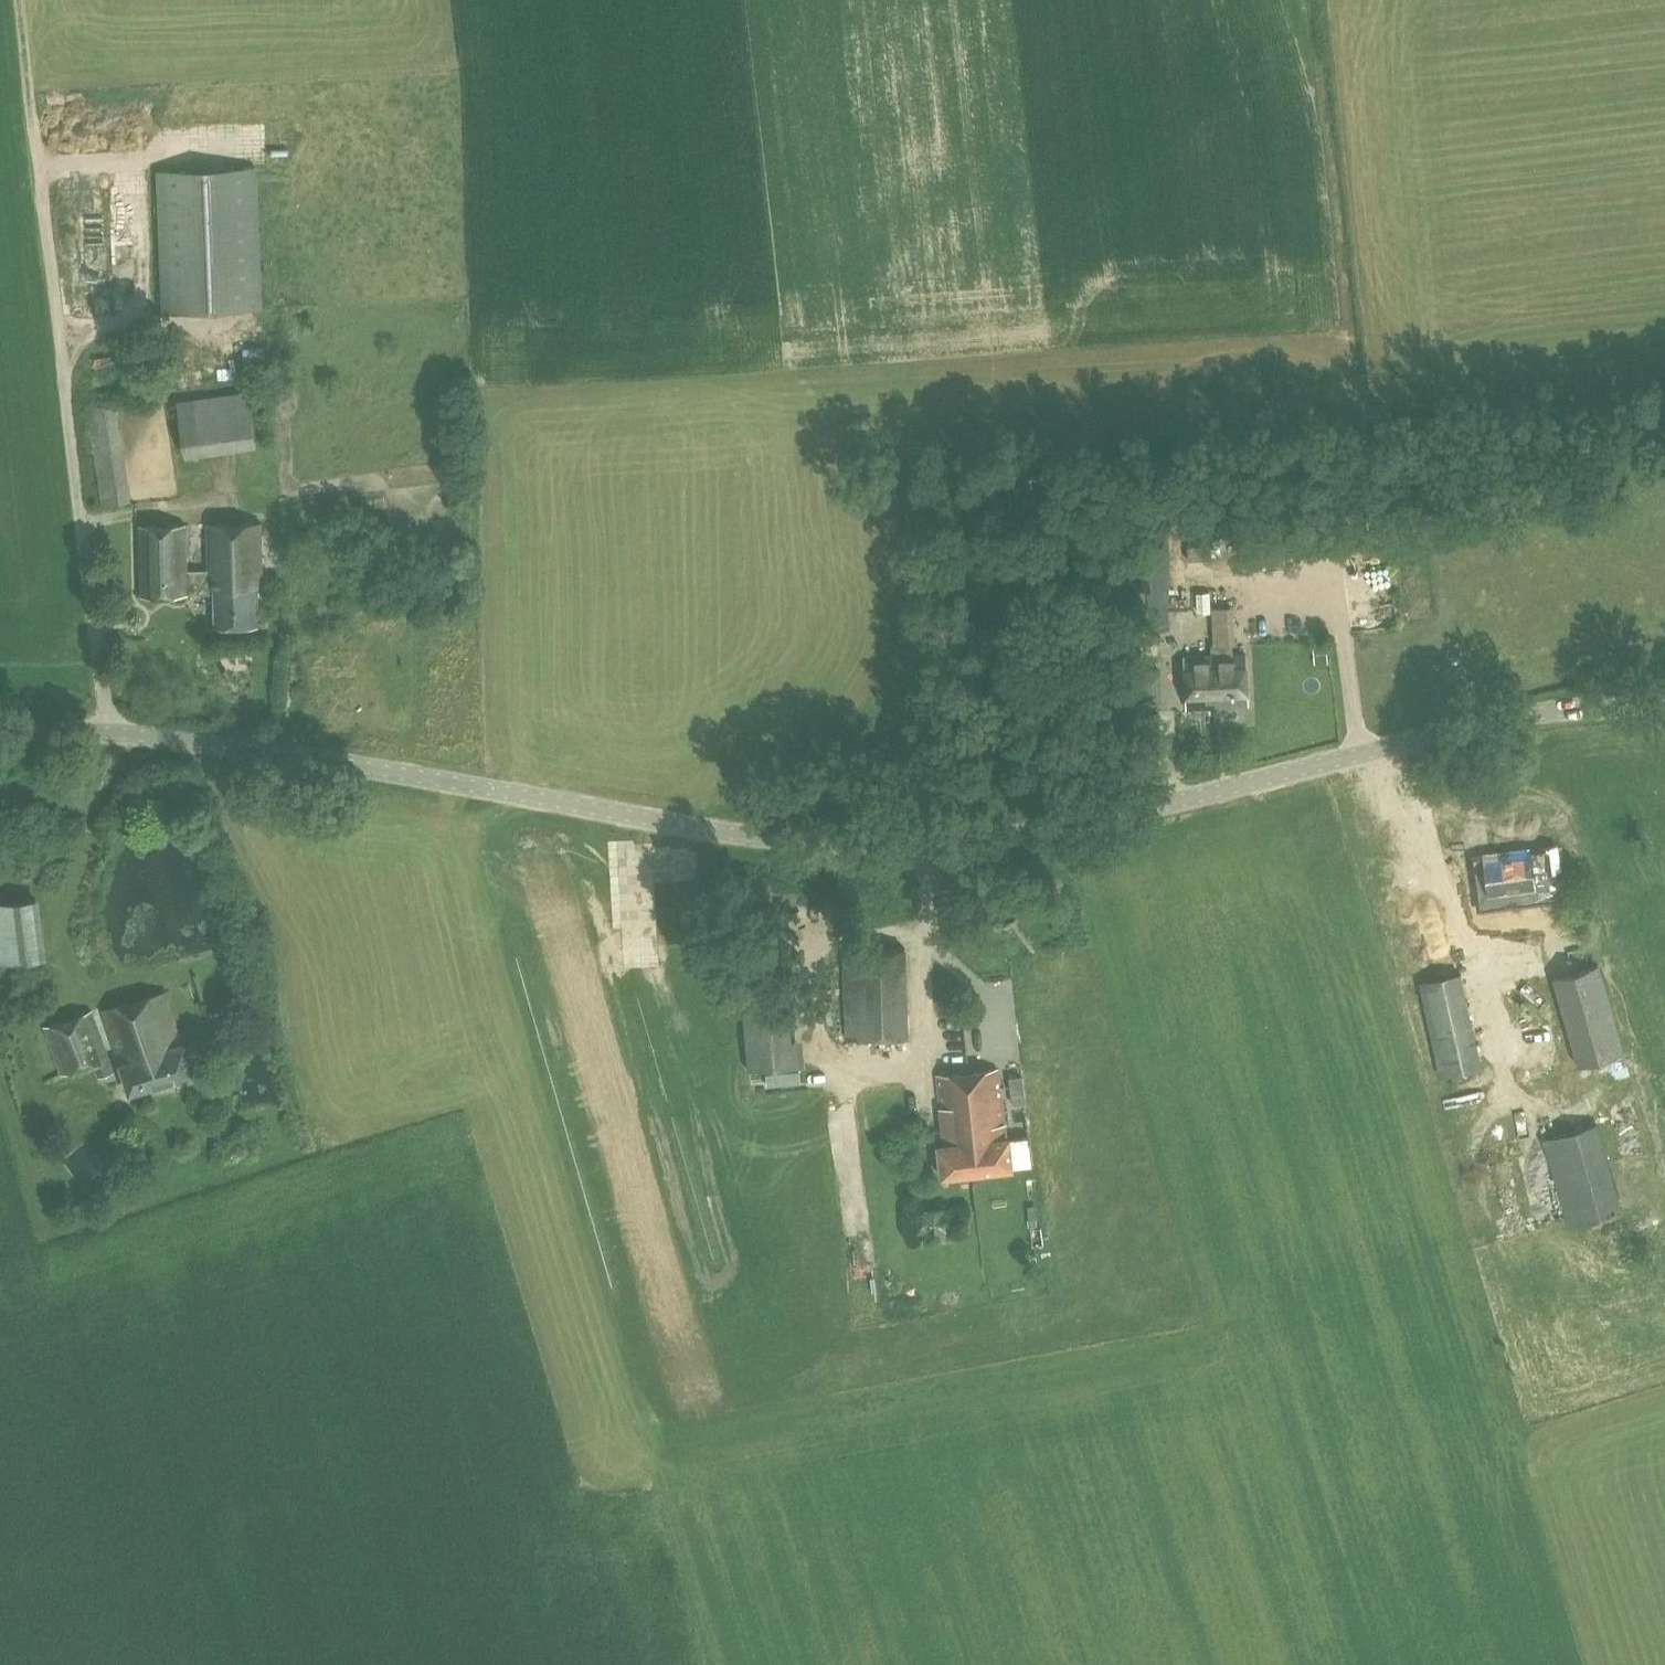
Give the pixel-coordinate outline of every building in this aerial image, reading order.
[(158,170),(164,309),(262,305),(257,166),(158,170)] [(213,371),(239,369),(238,350),(212,351),(213,371)] [(177,399),(185,456),(258,445),(250,389),(177,399)] [(87,406),(102,504),(132,499),(118,401),(87,406)] [(215,593),(216,623),(260,622),(259,586),(264,586),(262,522),(208,524),(209,568),(189,569),(188,522),(139,524),(141,595),(215,593)] [(1172,585),(1167,526),(1128,529),(1136,629),(1169,626),(1165,586),(1172,585)] [(1189,562),(1206,562),(1207,534),(1189,534),(1189,562)] [(1222,647),(1244,648),(1245,617),(1223,616),(1222,647)] [(1139,665),(1170,663),(1168,636),(1157,636),(1157,644),(1138,646),(1139,665)] [(1185,655),(1188,707),(1249,704),(1246,652),(1185,655)] [(1488,861),(1492,890),(1535,885),(1533,872),(1546,871),(1546,872),(1561,870),(1558,847),(1500,854),(1501,860),(1488,861)] [(47,956),(40,898),(0,904),(0,962),(47,956)] [(634,944),(635,969),(668,967),(666,942),(634,944)] [(910,1036),(907,948),(843,948),(846,1037),(910,1036)] [(1553,977),(1578,1065),(1625,1051),(1599,963),(1553,977)] [(1416,985),(1431,1052),(1440,1050),(1444,1068),(1484,1059),(1480,1042),(1477,1043),(1462,974),(1416,985)] [(743,978),(749,1068),(793,1065),(786,975),(743,978)] [(104,1010),(129,1091),(194,1071),(185,1042),(183,1043),(166,990),(104,1010)] [(45,1025),(61,1074),(96,1063),(99,1075),(114,1070),(110,1058),(111,1058),(93,1008),(45,1025)] [(938,1074),(945,1143),(939,1144),(943,1175),(1014,1167),(1010,1136),(1006,1137),(999,1067),(938,1074)] [(1012,1100),(1022,1098),(1018,1073),(1008,1074),(1012,1100)] [(1544,1138),(1568,1225),(1623,1210),(1610,1166),(1597,1123),(1544,1138)] [(1013,1129),(1015,1160),(1038,1159),(1036,1128),(1013,1129)] [(916,1212),(918,1231),(928,1230),(928,1242),(948,1240),(947,1229),(957,1228),(955,1209),(946,1209),(945,1208),(927,1209),(927,1211),(916,1212)] [(1593,1379),(1583,1383),(1592,1404),(1602,1400),(1593,1379)]
